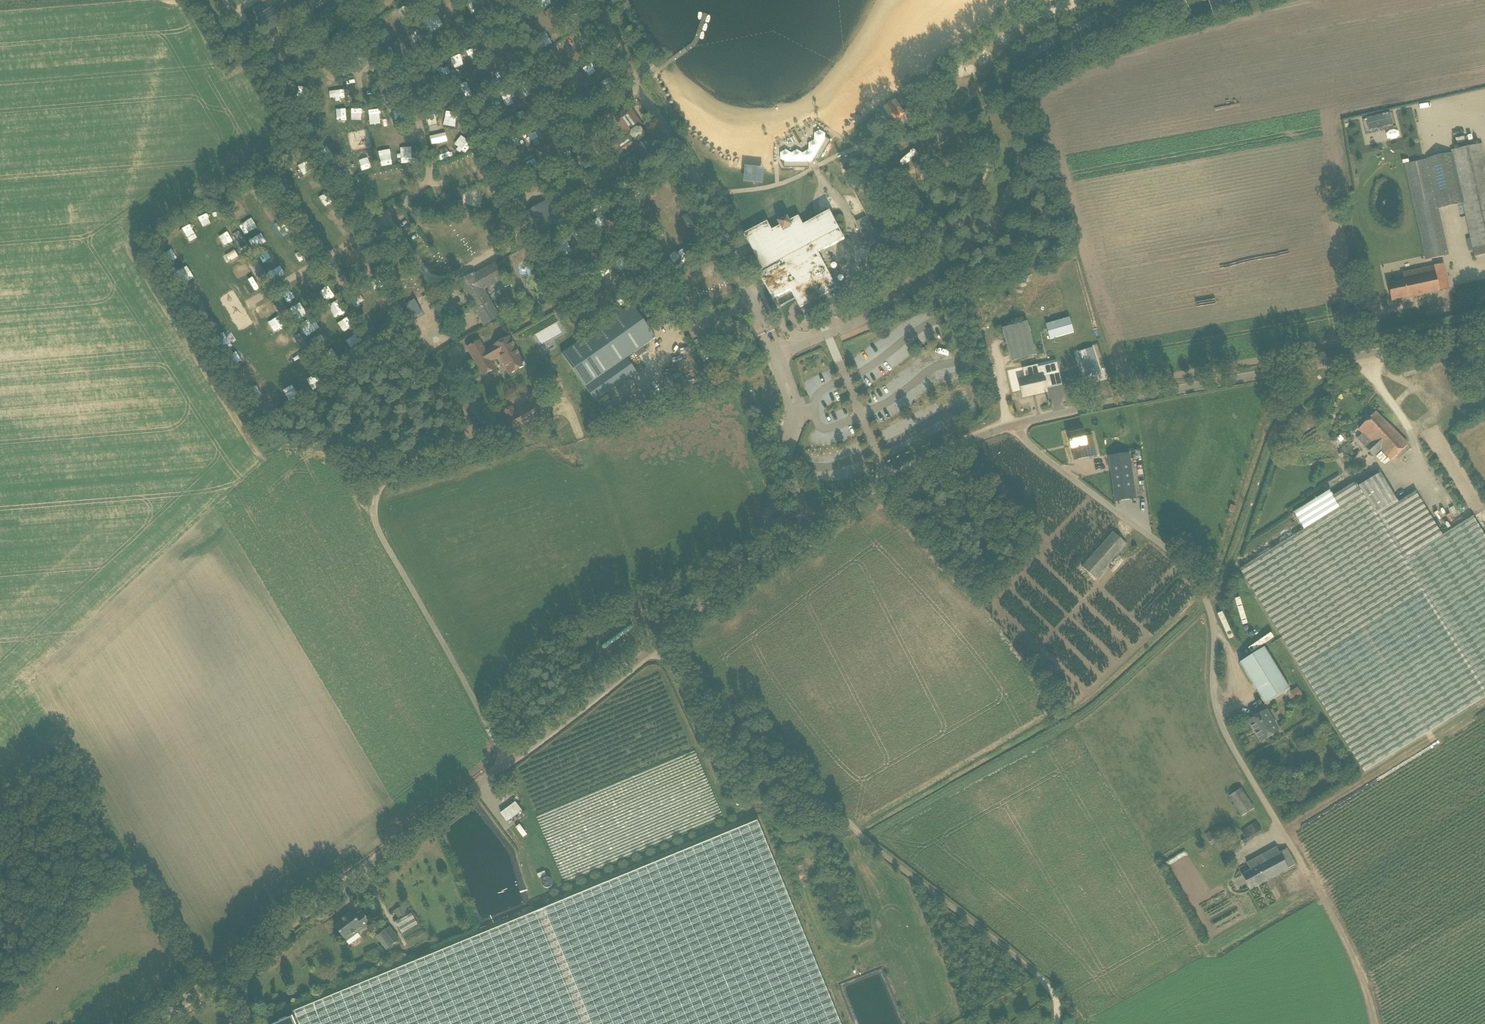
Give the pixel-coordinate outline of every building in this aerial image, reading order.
[(275,28),(286,22),(285,21),(289,18),(281,4),(273,9),(272,8),(265,12),(261,5),(253,9),(258,16),(257,17),(267,33),(271,40),(279,36),(275,28)] [(345,38),(323,52),(328,60),(343,51),(345,55),(353,51),(350,47),(351,46),(345,38)] [(590,79),(598,76),(592,62),(585,65),(590,79)] [(649,161),(658,155),(659,149),(649,135),(645,134),(641,129),(642,125),(632,110),(626,109),(617,115),(616,121),(623,131),(623,134),(613,141),(612,147),(618,156),(624,157),(633,150),(637,150),(644,160),(649,161)] [(1367,118),(1370,130),(1393,124),(1391,112),(1367,118)] [(786,161),(806,170),(811,158),(820,162),(830,137),(815,130),(804,156),(784,147),(779,158),(786,161)] [(1475,257),(1484,255),(1484,160),(1482,144),(1452,150),(1475,257)] [(401,164),(411,164),(410,148),(400,149),(401,164)] [(1438,209),(1427,160),(1405,165),(1426,261),(1448,256),(1438,209)] [(850,173),(853,171),(852,169),(851,167),(849,164),(846,164),(844,167),(844,170),(846,172),(849,172),(850,173)] [(764,181),(764,170),(744,170),(744,180),(764,181)] [(562,228),(556,218),(553,211),(547,201),(540,205),(530,211),(524,215),(530,225),(539,241),(562,228)] [(767,222),(753,230),(744,234),(763,270),(758,272),(773,300),(791,290),(800,308),(837,289),(818,253),(845,240),(830,212),(803,226),(799,217),(772,231),(767,222)] [(867,216),(857,222),(868,243),(874,240),(876,243),(881,241),(867,216)] [(587,226),(594,234),(601,229),(594,220),(587,226)] [(242,249),(248,245),(239,231),(233,235),(242,249)] [(255,245),(264,240),(259,231),(250,236),(255,245)] [(855,269),(865,242),(846,236),(837,263),(855,269)] [(236,246),(228,250),(232,259),(240,255),(236,246)] [(258,257),(263,266),(276,260),(271,250),(258,257)] [(542,271),(547,269),(542,257),(537,260),(542,271)] [(255,260),(249,264),(260,278),(266,274),(255,260)] [(460,282),(485,325),(499,317),(483,290),(507,276),(500,262),(475,276),(474,274),(460,282)] [(280,264),(268,272),(272,277),(283,269),(280,264)] [(1404,281),(1388,284),(1391,302),(1439,292),(1434,267),(1402,274),(1404,281)] [(567,308),(582,299),(576,289),(561,298),(567,308)] [(405,304),(413,318),(422,313),(414,299),(405,304)] [(276,305),(281,315),(287,312),(281,302),(276,305)] [(627,358),(643,347),(655,338),(632,305),(620,313),(562,354),(568,363),(586,388),(586,387),(627,358)] [(1046,324),(1050,340),(1074,333),(1069,318),(1046,324)] [(1002,329),(1012,362),(1036,355),(1027,322),(1002,329)] [(301,333),(294,336),(301,351),(308,348),(301,333)] [(525,366),(510,338),(497,345),(497,346),(486,352),(480,342),(468,348),(484,376),(495,369),(491,361),(500,356),(510,374),(525,366)] [(1082,354),(1090,381),(1104,377),(1096,350),(1082,354)] [(1016,391),(1021,389),(1023,397),(1046,391),(1043,376),(1019,381),(1020,382),(1014,383),(1013,385),(1014,390),(1016,391)] [(515,431),(546,413),(539,400),(538,400),(535,395),(528,399),(531,404),(515,414),(512,408),(505,412),(508,418),(507,418),(515,431)] [(1391,461),(1408,445),(1375,413),(1359,430),(1370,442),(1365,447),(1374,457),(1381,450),(1391,461)] [(1087,445),(1084,432),(1068,436),(1071,449),(1073,448),(1076,461),(1085,458),(1090,457),(1087,445)] [(1129,453),(1109,456),(1116,501),(1136,498),(1129,453)] [(1109,490),(1109,473),(1101,473),(1102,490),(1109,490)] [(1358,487),(1362,494),(1376,516),(1398,503),(1380,474),(1358,487)] [(1358,487),(1355,482),(1333,496),(1329,491),(1294,513),(1304,530),(1362,494),(1358,487)] [(1398,503),(1376,516),(1403,559),(1442,536),(1415,492),(1398,503)] [(1304,530),(1240,570),(1300,668),(1364,772),(1484,698),(1484,537),(1473,517),(1442,536),(1403,559),(1376,516),(1362,494),(1304,530)] [(1082,567),(1087,572),(1096,579),(1127,544),(1113,532),(1082,567)] [(1242,624),(1247,623),(1240,597),(1235,598),(1242,624)] [(1219,616),(1229,640),(1234,638),(1223,614),(1219,616)] [(1264,625),(1240,638),(1243,642),(1267,629),(1264,625)] [(1240,663),(1265,705),(1290,690),(1264,648),(1240,663)] [(1293,699),(1302,695),(1299,687),(1290,691),(1293,699)] [(1280,731),(1267,710),(1248,722),(1261,743),(1280,731)] [(1242,816),(1255,808),(1241,787),(1229,796),(1242,816)] [(504,818),(507,822),(522,811),(519,807),(504,818)] [(728,833),(543,909),(293,1013),(297,1023),(841,1023),(758,821),(728,833)] [(1237,833),(1243,844),(1263,832),(1256,821),(1237,833)] [(1242,875),(1250,890),(1288,869),(1277,848),(1247,864),(1251,871),(1242,875)] [(407,915),(403,907),(392,911),(396,920),(407,915)] [(346,941),(369,924),(361,913),(355,917),(351,912),(344,917),(345,918),(335,926),(346,941)] [(413,913),(396,921),(401,932),(418,925),(413,913)] [(390,927),(377,938),(387,951),(401,940),(390,927)] [(867,962),(864,954),(857,956),(860,964),(863,970),(879,964),(877,958),(867,962)]
